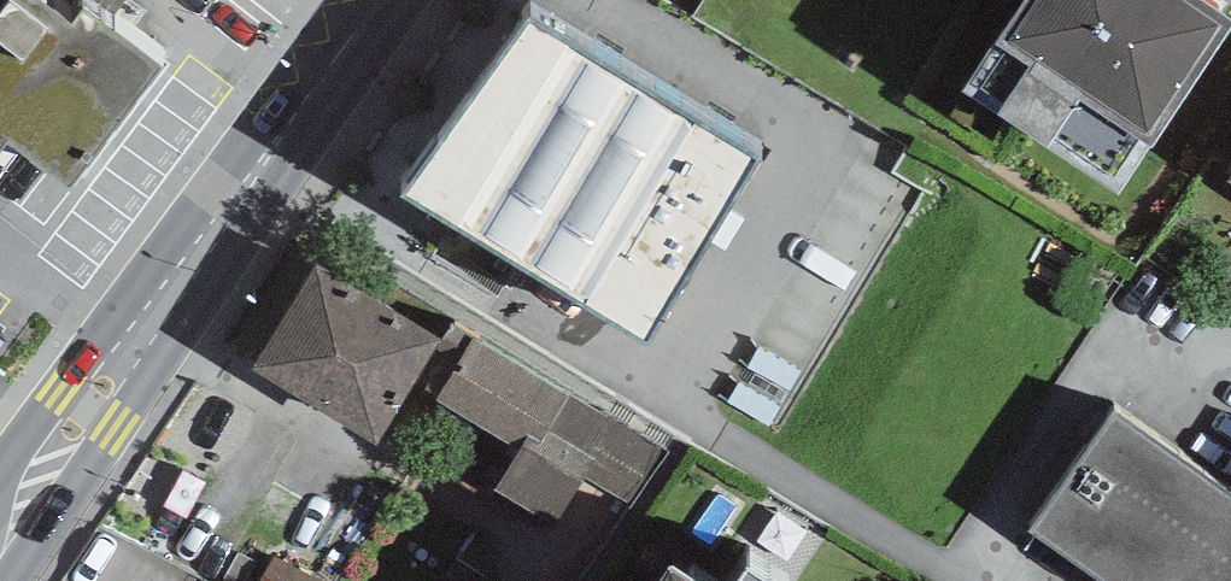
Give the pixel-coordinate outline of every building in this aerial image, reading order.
[(8,134),(70,183),(162,65),(82,2),(71,17),(61,9),(50,23),(21,0),(0,0),(0,144),(8,134)] [(995,34),(961,84),(1118,190),(1152,140),(1230,25),(1230,12),(1212,0),(1019,0),(995,34)] [(528,19),(402,190),(649,329),(758,156),(528,19)] [(441,337),(317,261),(252,365),(377,442),(441,337)] [(554,525),(584,477),(628,503),(662,448),(463,326),(425,388),(520,447),(495,488),(554,525)] [(1114,411),(1030,529),(1094,574),(1102,563),(1127,580),(1230,580),(1230,494),(1114,411)] [(274,555),(259,580),(321,580),(274,555)] [(748,559),(733,580),(781,580),(748,559)] [(670,562),(657,580),(699,580),(670,562)]
